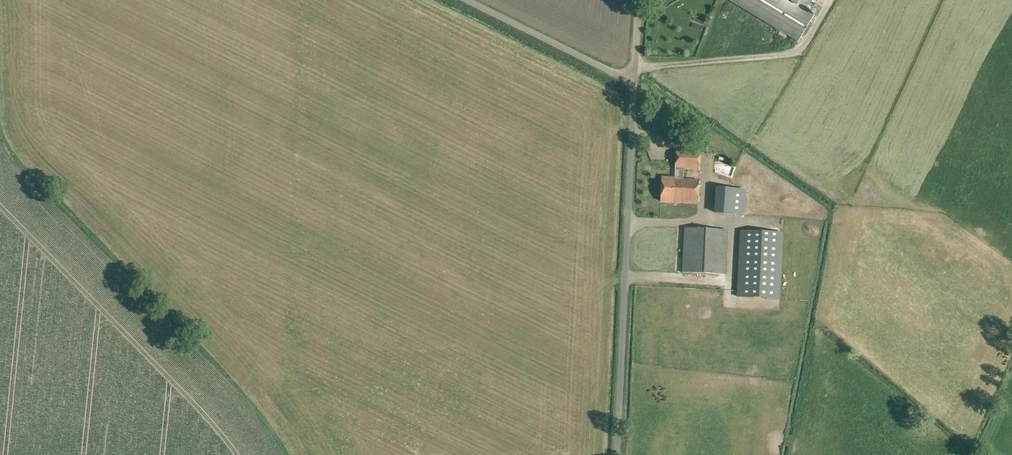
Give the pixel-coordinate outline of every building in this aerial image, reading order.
[(813,17),(785,0),(730,0),(798,42),(813,17)] [(700,171),(700,150),(676,149),(675,169),(676,169),(675,177),(662,177),(661,201),(674,202),(674,201),(697,202),(699,180),(683,179),(683,170),(700,171)] [(719,187),(719,212),(749,212),(749,187),(719,187)] [(726,275),(728,230),(684,227),(682,272),(726,275)] [(782,233),(740,230),(736,296),(778,299),(782,233)]
